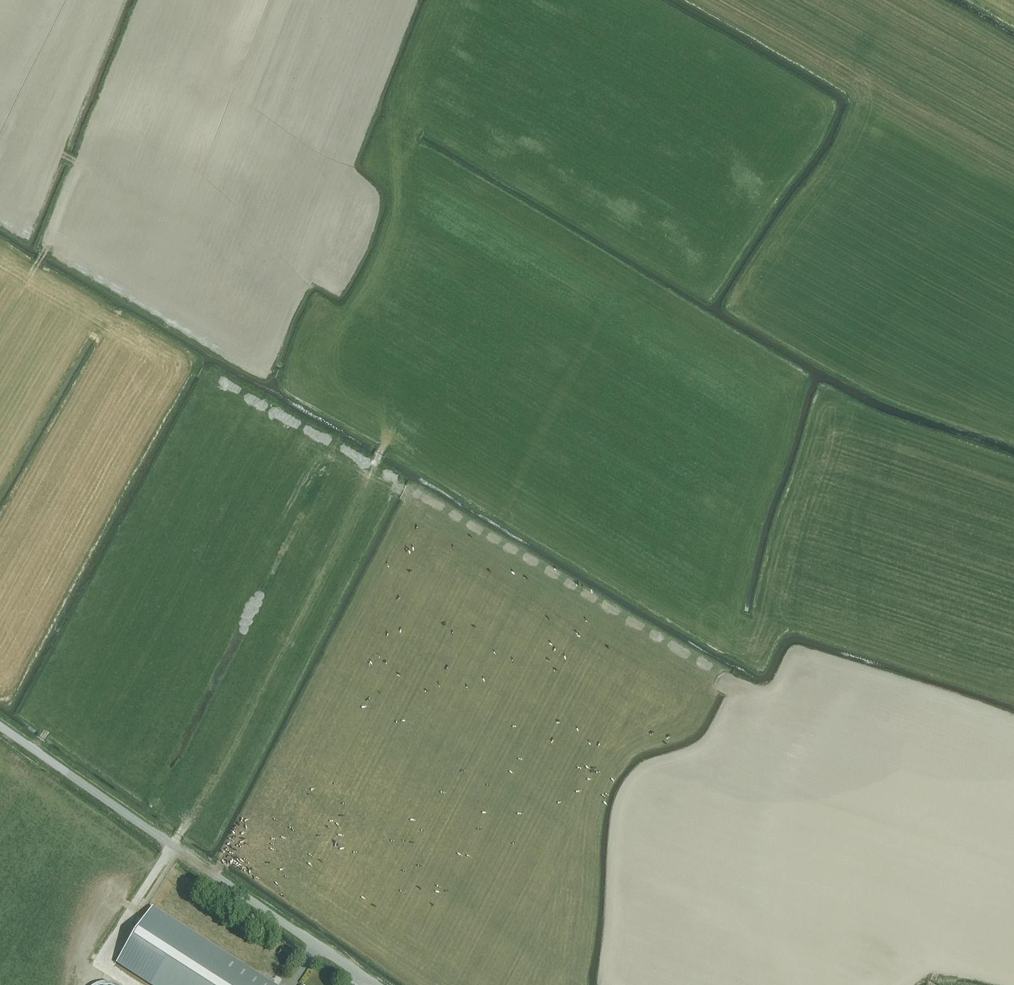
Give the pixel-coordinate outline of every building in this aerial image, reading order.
[(153,907),(118,960),(116,964),(149,984),(271,984),(153,907)] [(283,948),(277,956),(286,962),(292,954),(283,948)]
